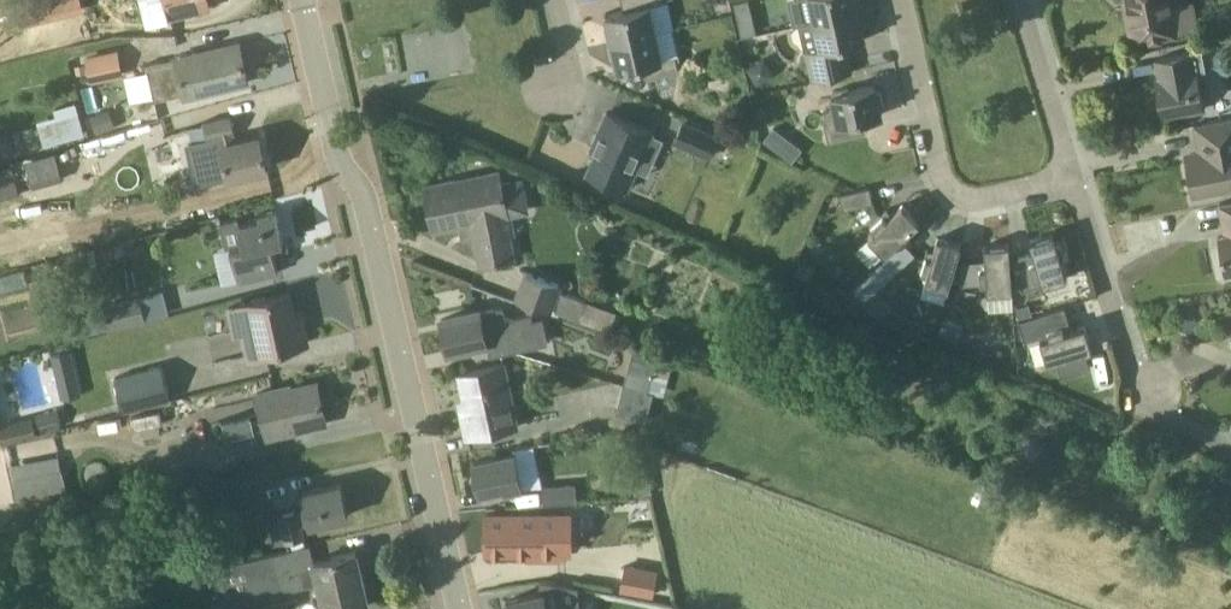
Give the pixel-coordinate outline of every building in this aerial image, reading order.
[(150,31),(212,14),(208,0),(142,0),(150,31)] [(634,8),(608,14),(608,13),(606,13),(609,27),(606,27),(610,42),(609,42),(609,43),(657,32),(651,5),(664,2),(663,0),(632,0),(634,8)] [(799,25),(862,10),(862,9),(862,10),(859,0),(787,0),(793,26),(799,25)] [(1131,14),(1127,15),(1133,42),(1176,33),(1175,32),(1197,27),(1191,2),(1170,6),(1169,0),(1128,0),(1131,14)] [(862,11),(862,10),(799,25),(812,82),(845,74),(842,60),(841,59),(838,45),(864,39),(864,41),(865,40),(862,27),(865,26),(862,11)] [(739,24),(741,36),(757,33),(754,20),(739,24)] [(657,32),(609,43),(610,44),(613,59),(617,58),(620,71),(621,71),(621,69),(646,64),(650,78),(648,78),(648,79),(680,72),(676,56),(663,59),(657,32)] [(144,65),(145,70),(152,101),(214,87),(214,86),(229,82),(229,86),(249,82),(240,43),(177,58),(144,65)] [(119,49),(85,56),(91,83),(124,75),(119,49)] [(1205,108),(1198,72),(1195,73),(1190,52),(1157,59),(1161,79),(1155,80),(1163,117),(1205,108)] [(848,88),(833,91),(834,95),(832,95),(835,109),(822,112),(828,141),(858,134),(855,119),(881,113),(881,115),(882,115),(881,107),(884,106),(880,91),(877,92),(875,83),(874,84),(874,85),(849,91),(848,88)] [(110,109),(91,116),(98,134),(116,127),(110,109)] [(35,121),(41,143),(83,132),(77,110),(35,121)] [(653,132),(608,112),(598,134),(604,137),(588,172),(628,189),(653,132)] [(235,141),(234,133),(235,133),(230,115),(204,121),(208,139),(221,136),(223,144),(222,144),(230,177),(268,168),(261,135),(235,141)] [(1195,125),(1201,156),(1187,158),(1193,194),(1230,187),(1230,118),(1195,125)] [(685,122),(676,142),(710,157),(718,137),(685,122)] [(763,145),(775,155),(784,145),(773,135),(763,145)] [(26,161),(34,188),(64,180),(56,153),(26,161)] [(435,229),(461,224),(463,236),(469,245),(478,243),(482,264),(514,258),(510,236),(503,238),(499,216),(524,211),(527,207),(523,183),(518,180),(502,183),(499,172),(426,186),(435,229)] [(20,195),(14,173),(0,177),(0,200),(20,195)] [(870,187),(840,194),(844,209),(874,203),(870,187)] [(1220,203),(1226,235),(1218,237),(1225,273),(1230,272),(1230,201),(1220,203)] [(871,225),(876,230),(869,236),(886,254),(920,222),(903,204),(893,214),(888,209),(871,225)] [(227,248),(232,247),(239,281),(279,272),(272,243),(285,239),(278,209),(259,214),(260,219),(240,224),(239,218),(221,222),(227,248)] [(1028,255),(1035,278),(1041,276),(1044,285),(1068,277),(1063,263),(1066,262),(1061,246),(1058,247),(1054,233),(1031,240),(1035,253),(1028,255)] [(922,271),(928,273),(925,282),(949,289),(962,244),(938,237),(934,251),(928,249),(922,271)] [(980,260),(981,283),(988,283),(988,292),(1013,290),(1010,243),(985,245),(986,259),(980,260)] [(560,284),(528,272),(517,300),(550,312),(560,284)] [(563,290),(555,312),(610,333),(618,311),(563,290)] [(245,329),(251,356),(309,342),(304,323),(297,325),(290,293),(230,307),(235,331),(245,329)] [(141,297),(102,307),(109,329),(147,320),(141,297)] [(1034,308),(1031,299),(1031,298),(1016,303),(1016,304),(1018,312),(1019,316),(1035,311),(1034,308)] [(448,351),(488,342),(491,357),(539,346),(532,313),(507,319),(504,306),(441,319),(448,351)] [(1072,329),(1070,322),(1065,306),(1019,321),(1026,344),(1041,340),(1048,362),(1055,360),(1061,379),(1090,370),(1085,350),(1092,348),(1085,325),(1072,329)] [(80,312),(86,335),(109,329),(102,307),(80,312)] [(959,342),(963,326),(944,320),(940,336),(959,342)] [(72,350),(52,355),(63,397),(83,393),(72,350)] [(646,391),(656,357),(632,350),(623,384),(615,413),(645,421),(652,394),(653,395),(653,393),(646,391)] [(467,437),(517,426),(504,363),(460,373),(468,410),(461,411),(467,437)] [(163,365),(116,378),(125,412),(172,400),(163,365)] [(290,385),(257,393),(268,437),(327,423),(319,386),(292,392),(290,385)] [(186,398),(173,405),(181,421),(194,413),(186,398)] [(58,409),(36,415),(40,433),(62,427),(58,409)] [(223,437),(252,429),(248,412),(219,420),(223,437)] [(6,441),(37,433),(33,415),(0,423),(0,431),(3,442),(6,441)] [(18,491),(63,482),(56,451),(11,460),(18,491)] [(516,454),(472,463),(474,472),(470,479),(477,484),(479,493),(504,488),(505,493),(524,489),(516,454)] [(154,463),(123,470),(126,487),(158,480),(154,463)] [(652,493),(648,474),(634,476),(637,496),(652,493)] [(984,507),(992,485),(980,479),(972,502),(984,507)] [(308,510),(298,512),(298,510),(281,514),(288,542),(304,538),(301,526),(311,523),(311,524),(349,515),(341,483),(304,492),(308,510)] [(544,504),(577,501),(576,483),(543,485),(544,504)] [(487,551),(566,551),(566,513),(544,513),(487,514),(487,551)] [(315,560),(311,544),(213,568),(222,606),(320,583),(326,608),(352,608),(369,605),(357,550),(315,560)] [(662,572),(629,566),(626,592),(658,597),(662,572)] [(577,603),(579,603),(578,586),(540,580),(537,593),(507,600),(509,608),(579,608),(577,603)]
